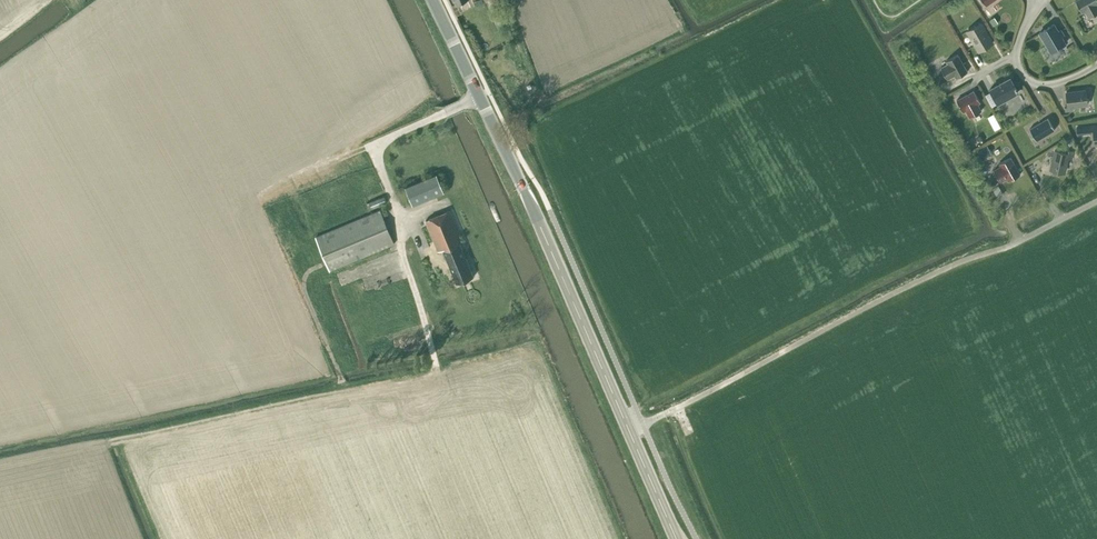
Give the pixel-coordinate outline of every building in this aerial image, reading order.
[(1096,13),(1096,4),(1096,0),(1076,0),(1075,0),(1082,12),(1085,10),(1089,17),(1096,13)] [(979,51),(993,42),(981,22),(967,30),(979,51)] [(1054,24),(1039,32),(1048,46),(1051,44),(1054,50),(1059,47),(1059,48),(1061,46),(1065,43),(1061,36),(1064,35),(1061,30),(1058,31),(1054,24)] [(948,63),(941,67),(948,78),(954,75),(956,78),(968,71),(958,54),(946,60),(948,63)] [(998,102),(1018,91),(1010,77),(990,88),(998,102)] [(981,110),(978,103),(981,102),(974,90),(957,100),(963,111),(966,110),(970,116),(981,110)] [(1072,106),(1087,104),(1086,90),(1066,92),(1068,104),(1065,105),(1066,110),(1073,109),(1072,106)] [(1047,118),(1030,128),(1037,140),(1055,130),(1047,118)] [(991,152),(987,146),(978,151),(982,158),(991,152)] [(1055,150),(1050,169),(1064,172),(1068,157),(1071,158),(1073,151),(1067,150),(1067,152),(1055,150)] [(1020,174),(1011,156),(999,163),(1001,166),(994,170),(1000,181),(1007,177),(1009,180),(1020,174)] [(413,203),(444,191),(437,173),(405,186),(413,203)] [(370,208),(387,202),(384,195),(367,202),(370,208)] [(380,209),(316,235),(330,269),(394,243),(380,209)] [(474,276),(466,257),(460,242),(462,241),(460,236),(449,210),(425,220),(438,251),(443,249),(457,282),(474,276)]
